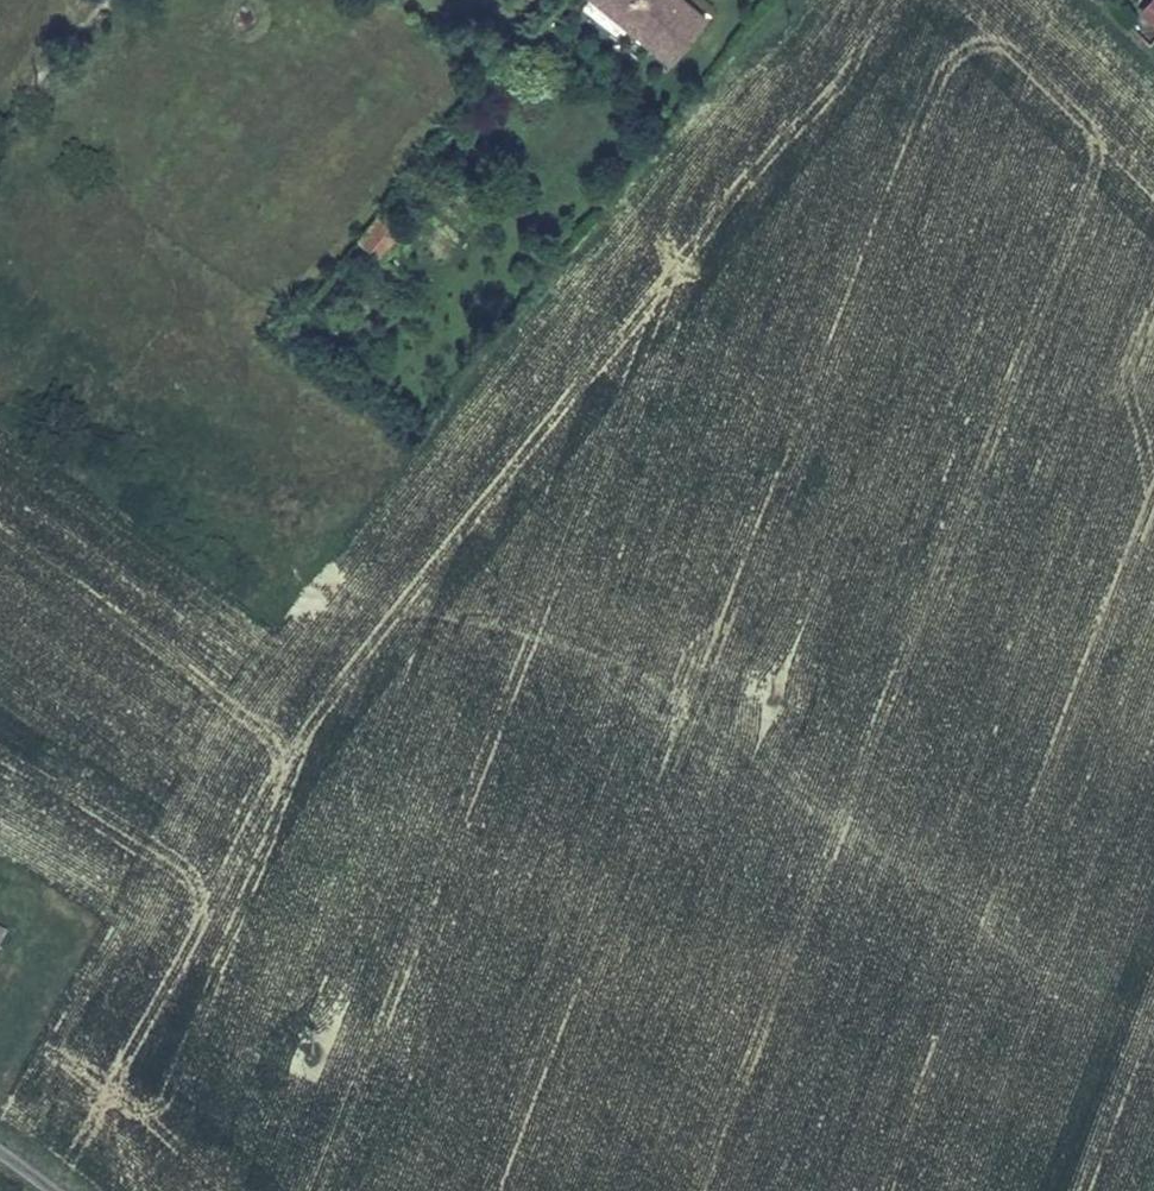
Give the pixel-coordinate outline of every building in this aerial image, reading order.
[(655,60),(688,19),(665,0),(581,0),(655,60)] [(1153,19),(1153,0),(1149,0),(1142,9),(1153,19)] [(369,206),(350,229),(368,244),(387,221),(369,206)]
